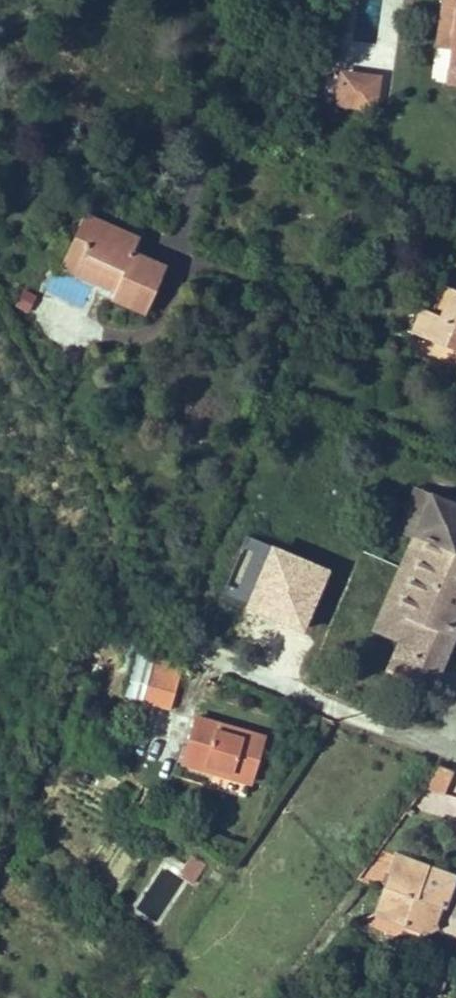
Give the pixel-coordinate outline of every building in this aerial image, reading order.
[(443,39),(455,40),(455,0),(448,0),(443,39)] [(378,103),(382,69),(339,65),(335,98),(378,103)] [(60,270),(118,294),(125,277),(84,260),(103,215),(86,208),(60,270)] [(132,249),(140,231),(103,215),(84,260),(125,277),(118,294),(116,298),(145,310),(165,262),(132,249)] [(455,282),(445,308),(427,301),(417,326),(455,341),(455,282)] [(29,314),(36,295),(20,289),(13,309),(29,314)] [(426,483),(406,528),(412,531),(368,628),(395,640),(380,674),(429,696),(455,635),(455,629),(452,627),(455,619),(455,497),(426,483)] [(108,732),(124,734),(125,715),(152,718),(156,688),(112,684),(108,732)] [(172,743),(167,777),(241,787),(246,749),(172,743)] [(241,787),(167,777),(165,787),(239,798),(241,787)] [(437,787),(423,777),(403,801),(426,811),(437,787)] [(446,794),(438,815),(455,828),(455,801),(446,794)] [(171,862),(163,873),(172,884),(183,869),(171,862)] [(430,912),(437,878),(378,863),(363,914),(377,915),(372,930),(394,936),(396,926),(403,931),(414,945),(426,933),(417,922),(421,907),(430,912)]
